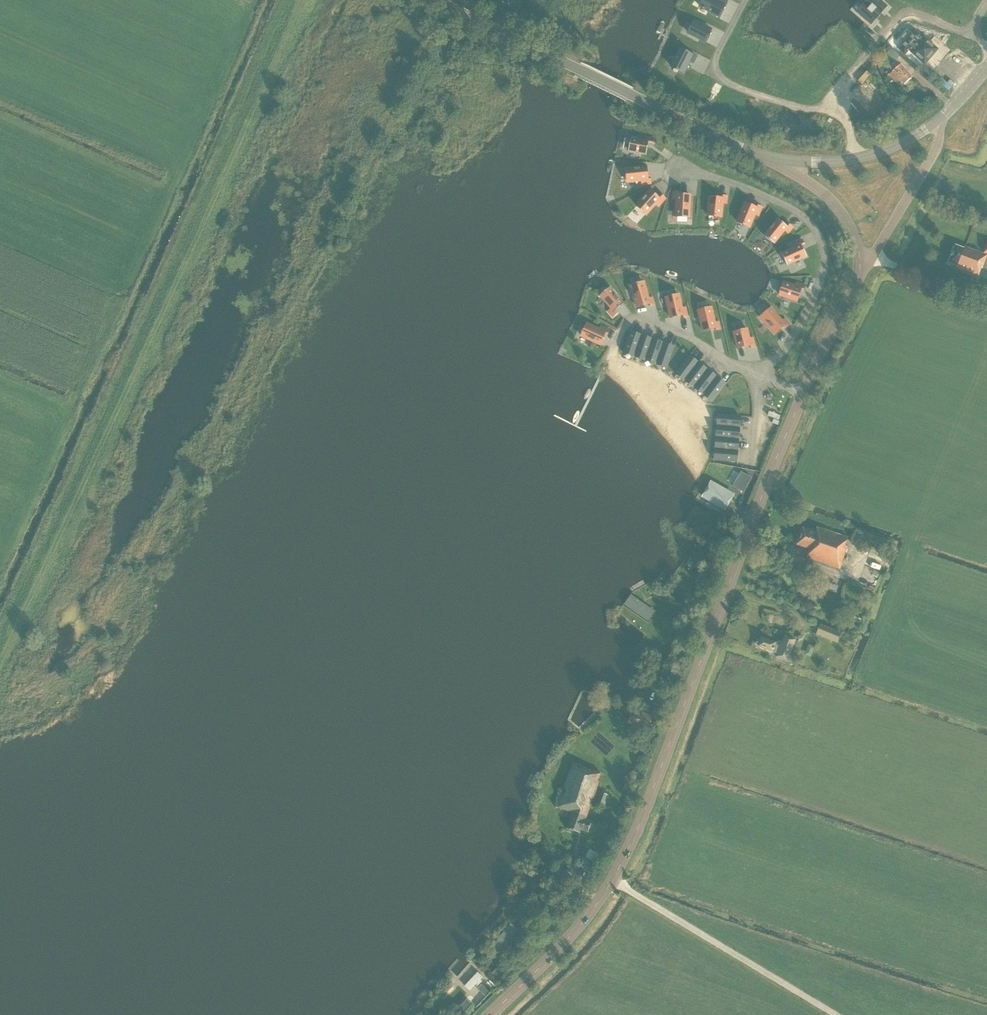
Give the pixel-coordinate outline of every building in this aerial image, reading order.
[(700,6),(719,16),(727,1),(725,0),(720,0),(720,2),(716,0),(703,0),(700,6)] [(865,3),(878,15),(887,6),(880,0),(868,0),(865,3)] [(920,0),(913,0),(911,7),(918,9),(920,0)] [(870,25),(878,15),(865,3),(856,13),(870,25)] [(705,41),(711,29),(694,21),(688,33),(705,41)] [(937,49),(916,31),(899,50),(905,55),(909,51),(924,64),(937,49)] [(748,38),(739,54),(745,58),(755,42),(748,38)] [(840,55),(854,59),(858,47),(844,43),(840,55)] [(683,73),(690,60),(693,62),(696,57),(681,49),(671,67),(683,73)] [(890,67),(904,84),(912,77),(901,64),(900,65),(896,60),(901,56),(892,49),(880,62),(888,69),(890,67)] [(712,55),(698,54),(698,67),(712,67),(712,55)] [(740,74),(741,67),(726,64),(724,70),(740,74)] [(752,85),(761,89),(771,70),(762,65),(752,85)] [(780,86),(782,81),(776,78),(771,90),(779,94),(782,87),(780,86)] [(817,78),(814,87),(836,93),(839,84),(817,78)] [(711,88),(705,100),(711,103),(717,91),(711,88)] [(646,155),(648,143),(653,144),(654,138),(645,137),(644,140),(630,138),(628,151),(646,155)] [(647,178),(646,166),(626,168),(627,182),(641,181),(642,184),(651,183),(650,178),(647,178)] [(658,206),(665,198),(661,195),(659,198),(649,190),(636,205),(646,214),(655,204),(658,206)] [(677,192),(673,192),(673,198),(676,198),(676,216),(689,215),(689,194),(677,194),(677,192)] [(709,197),(708,215),(721,216),(723,202),(726,202),(727,196),(722,195),(721,198),(709,197)] [(755,205),(744,201),(737,220),(750,225),(755,212),(758,213),(761,204),(756,203),(755,205)] [(786,227),(778,219),(763,235),(774,244),(785,231),(788,234),(792,229),(789,225),(786,227)] [(787,266),(807,256),(802,246),(804,244),(802,240),(795,242),(797,246),(781,253),(787,266)] [(978,276),(981,267),(982,268),(986,256),(986,242),(982,253),(964,247),(964,248),(955,245),(949,263),(958,266),(957,268),(978,276)] [(637,307),(648,303),(649,306),(654,304),(652,298),(648,299),(643,282),(630,286),(637,307)] [(796,282),(795,286),(784,282),(779,295),(797,301),(800,289),(803,290),(805,285),(796,282)] [(624,303),(610,287),(599,296),(611,309),(608,311),(612,317),(616,313),(615,311),(624,303)] [(679,295),(665,298),(670,317),(682,315),(682,317),(687,316),(685,307),(682,308),(679,295)] [(711,307),(698,311),(702,330),(714,327),(715,330),(720,329),(718,322),(715,323),(711,307)] [(771,308),(761,317),(775,333),(784,325),(786,327),(789,324),(785,319),(782,321),(771,308)] [(607,335),(609,330),(601,326),(600,329),(587,324),(581,336),(600,344),(605,333),(607,335)] [(747,329),(733,332),(737,348),(749,345),(750,348),(755,346),(753,338),(749,339),(747,329)] [(644,333),(635,330),(627,349),(638,354),(645,335),(643,334),(644,333)] [(646,334),(645,335),(638,354),(647,357),(651,347),(653,348),(656,339),(654,338),(655,337),(646,334)] [(657,338),(656,339),(653,348),(651,347),(647,357),(658,361),(665,343),(665,342),(657,338)] [(669,366),(676,346),(667,342),(667,343),(665,343),(658,361),(669,366)] [(677,373),(686,380),(699,364),(697,363),(698,362),(690,356),(677,373)] [(686,380),(694,386),(700,378),(702,379),(708,371),(706,370),(707,369),(699,364),(686,380)] [(694,386),(703,393),(715,377),(716,376),(708,371),(702,379),(700,378),(694,386)] [(703,393),(712,400),(725,384),(718,378),(717,378),(715,377),(703,393)] [(718,427),(738,428),(738,426),(739,426),(740,417),(719,415),(718,425),(718,427)] [(727,439),(737,440),(737,438),(738,438),(739,428),(738,428),(718,427),(717,436),(727,437),(727,439)] [(736,449),(737,449),(738,440),(737,440),(727,439),(727,437),(717,436),(716,448),(736,449)] [(715,459),(736,461),(737,452),(736,451),(736,449),(716,448),(715,459)] [(741,471),(733,486),(744,492),(752,478),(741,471)] [(711,480),(702,497),(726,511),(735,493),(711,480)] [(815,531),(802,527),(797,544),(809,549),(806,557),(839,568),(847,546),(844,545),(847,537),(817,527),(815,531)] [(863,580),(873,584),(880,568),(869,564),(863,580)] [(655,612),(630,595),(623,605),(648,622),(655,612)] [(816,634),(837,642),(841,632),(820,624),(816,634)] [(775,642),(762,637),(758,646),(772,651),(778,653),(776,656),(787,660),(795,639),(785,635),(782,641),(780,640),(775,642)] [(814,647),(809,645),(805,654),(811,656),(814,647)] [(600,772),(591,769),(573,762),(557,807),(572,813),(567,829),(579,833),(581,830),(588,832),(592,822),(585,819),(599,781),(598,781),(600,774),(600,772)] [(596,803),(604,806),(608,795),(601,792),(596,803)] [(496,937),(502,943),(516,927),(510,922),(496,937)] [(469,989),(483,976),(475,967),(468,974),(466,971),(459,978),(469,989)] [(504,975),(497,968),(492,974),(500,981),(504,975)] [(444,997),(454,986),(448,981),(439,992),(444,997)] [(478,989),(485,996),(489,991),(482,984),(478,989)]
